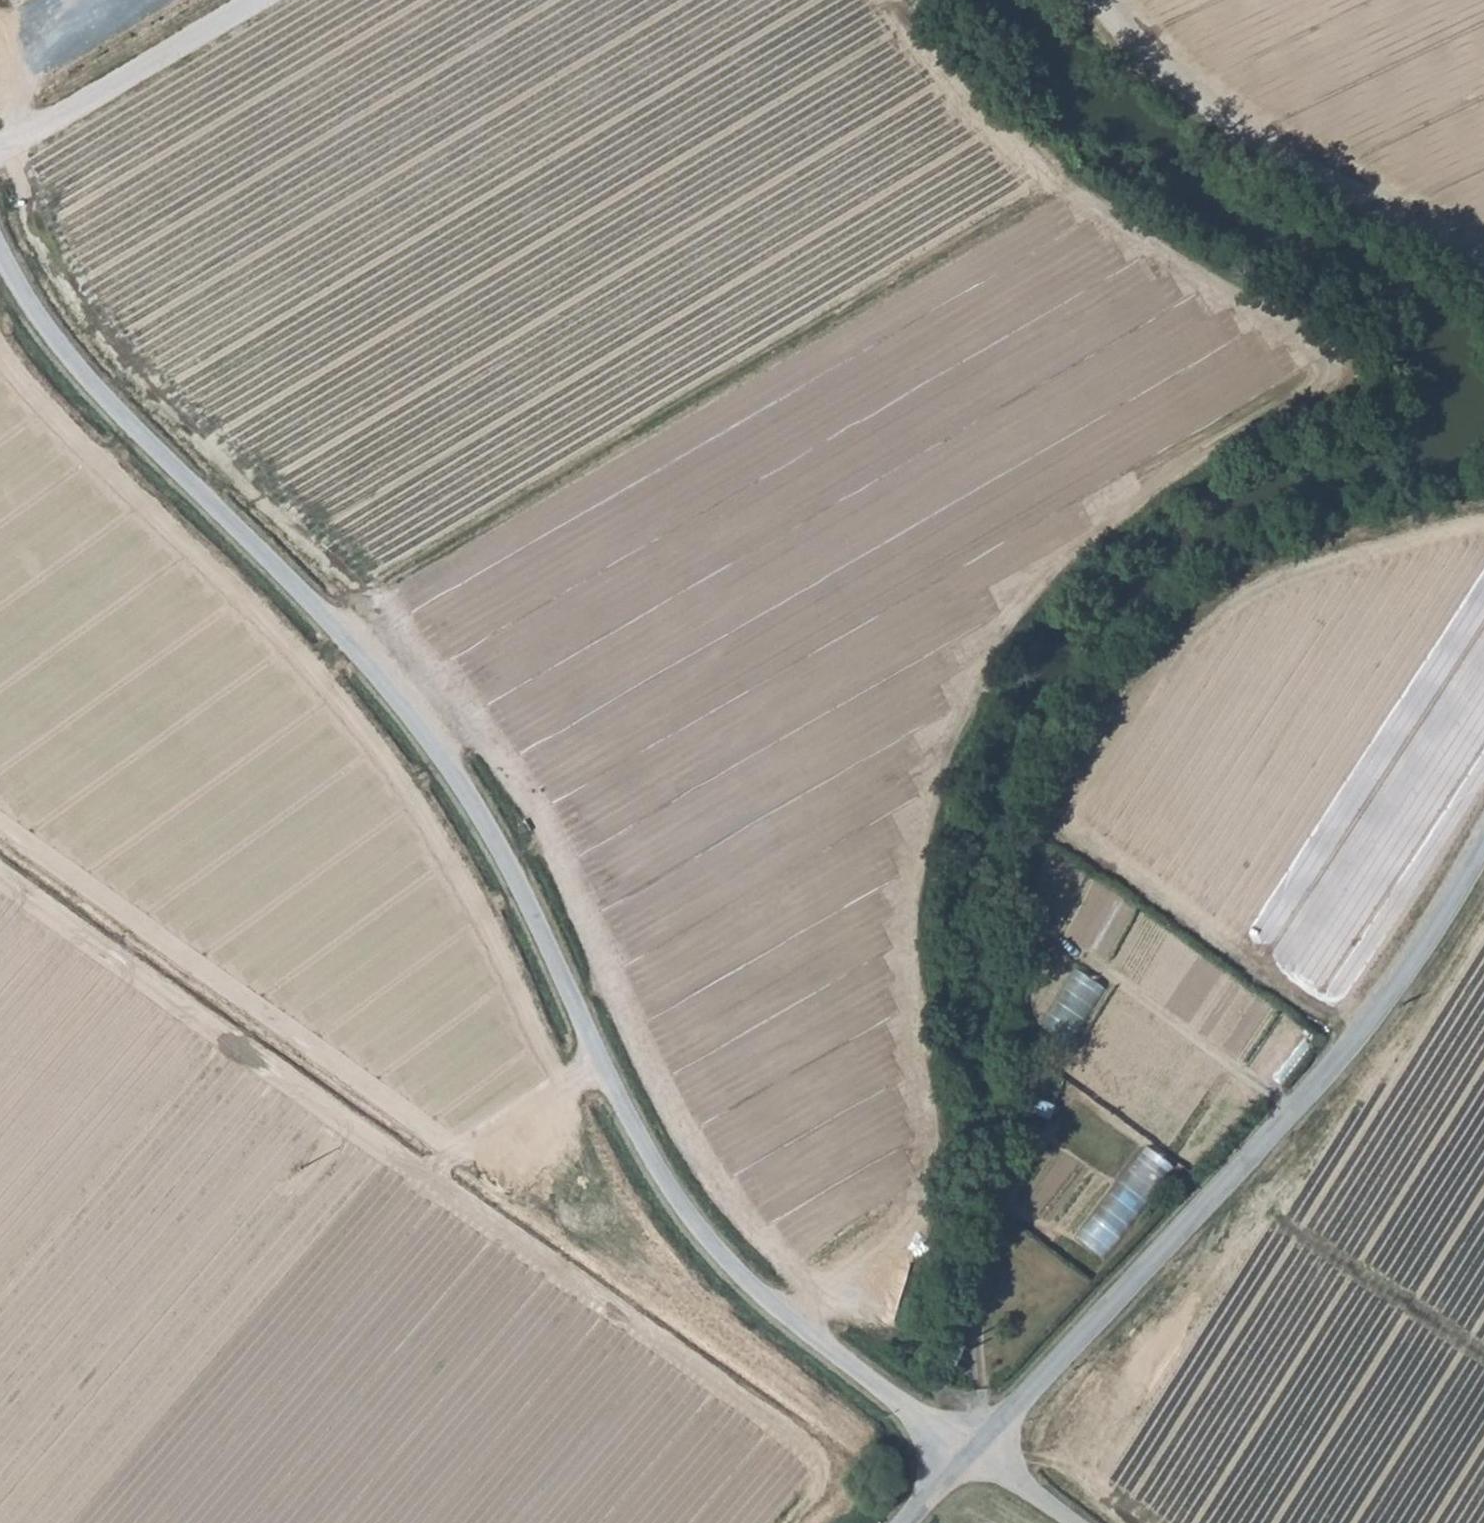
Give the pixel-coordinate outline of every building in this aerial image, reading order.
[(1084,1033),(1112,986),(1084,970),(1056,1016),(1084,1033)] [(1083,1237),(1110,1257),(1179,1164),(1152,1144),(1083,1237)]
